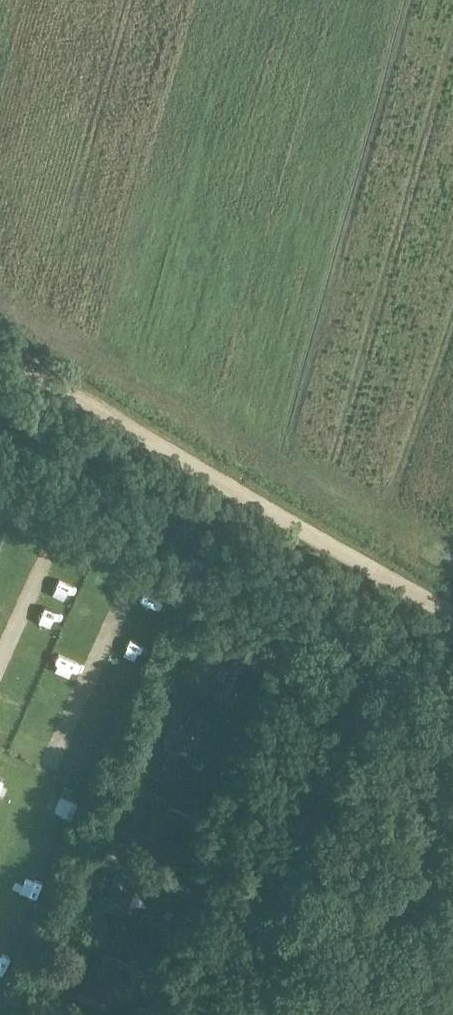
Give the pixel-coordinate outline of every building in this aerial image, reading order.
[(8,499),(0,495),(0,517),(8,499)] [(181,692),(181,702),(197,702),(197,691),(181,692)] [(139,880),(117,871),(102,905),(123,915),(139,880)] [(110,938),(106,950),(120,956),(125,944),(110,938)]
